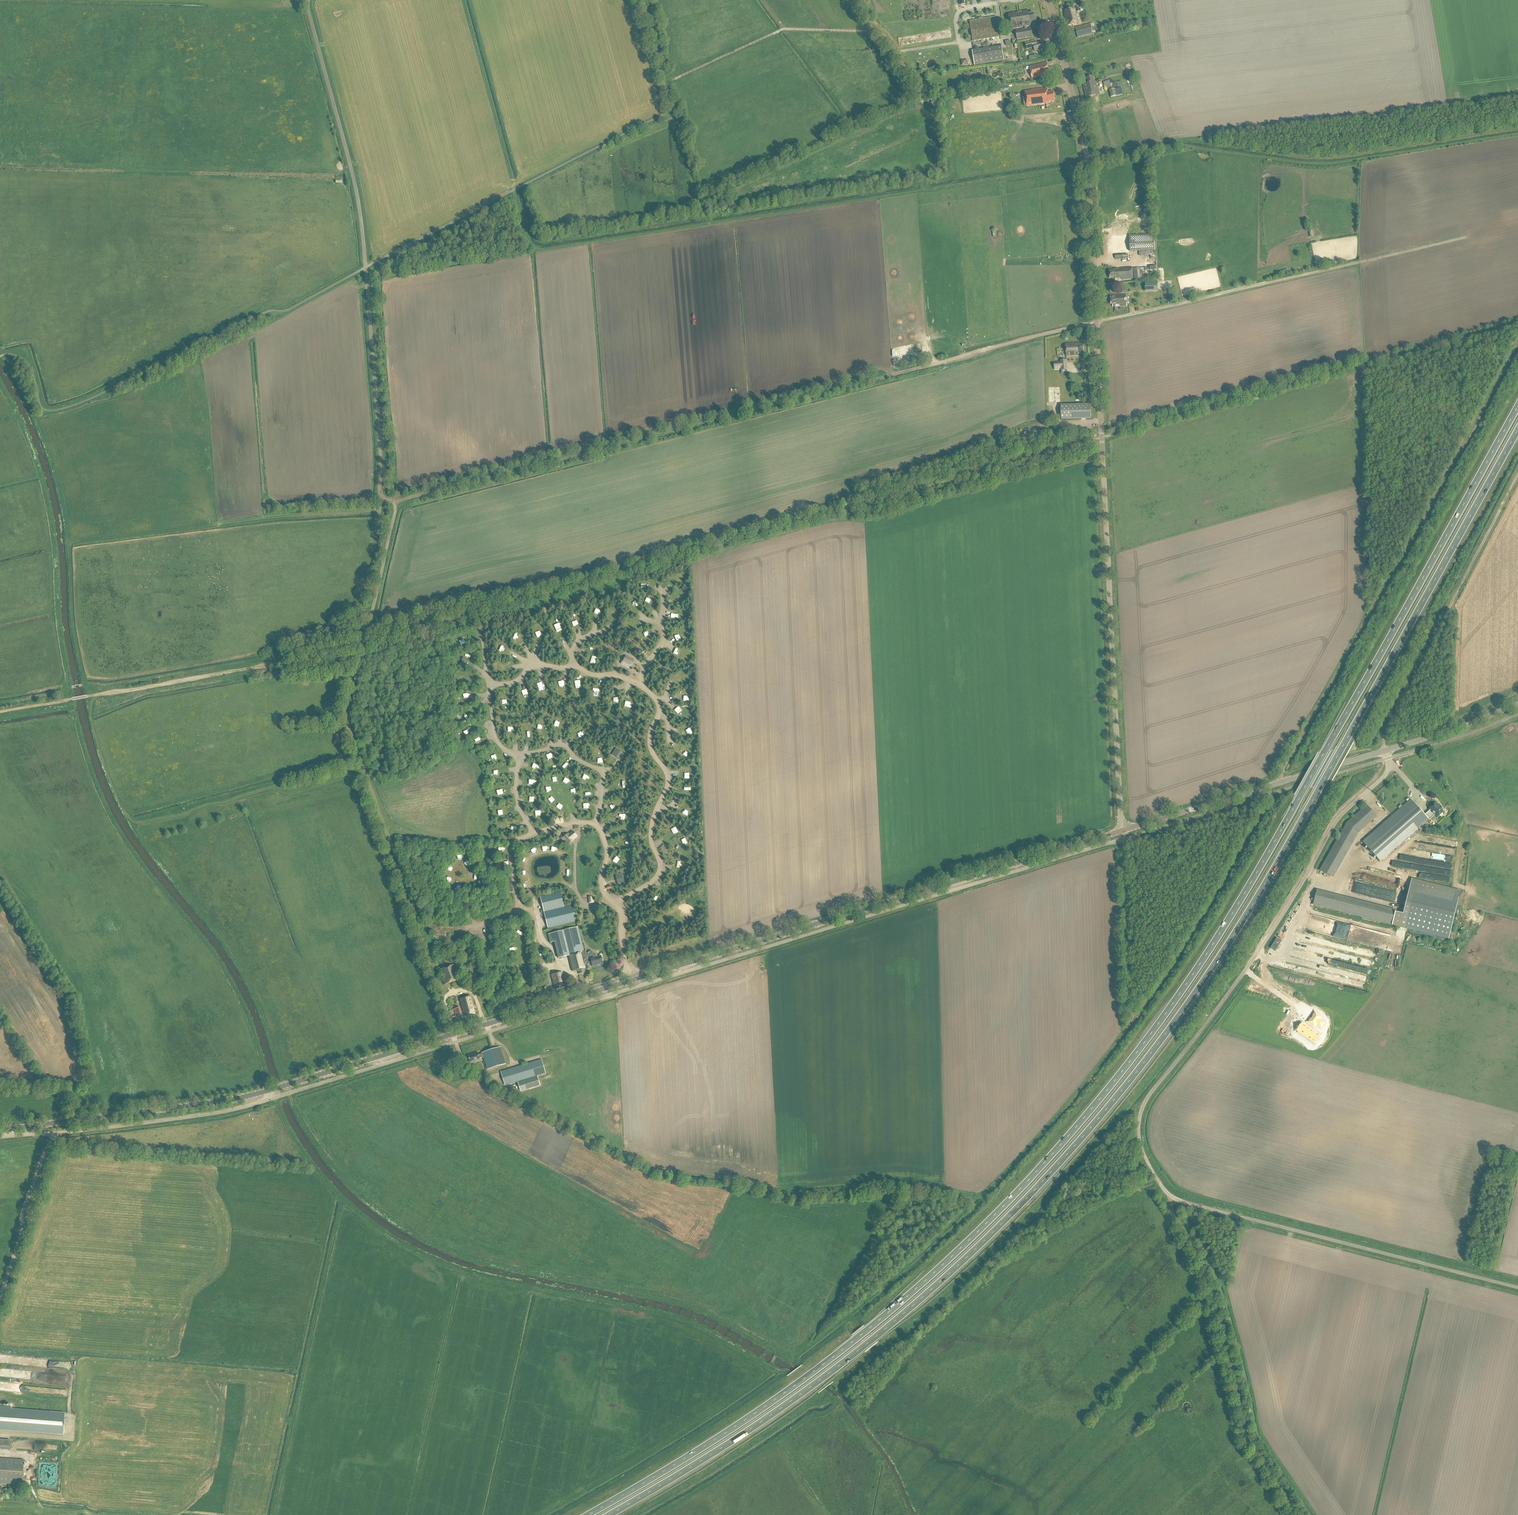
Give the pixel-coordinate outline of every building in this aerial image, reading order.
[(1067,27),(1080,23),(1077,14),(1076,15),(1075,9),(1065,12),(1065,14),(1064,15),(1067,27)] [(1027,28),(1031,27),(1034,27),(1034,25),(1037,24),(1036,15),(1030,16),(1029,11),(1009,14),(1011,30),(1025,28),(1025,29),(1016,31),(1017,40),(1033,38),(1031,28),(1027,29),(1027,28)] [(1000,37),(998,22),(997,18),(970,22),(973,42),(1000,37)] [(1090,25),(1075,29),(1077,38),(1093,34),(1090,25)] [(1036,44),(1036,42),(1025,44),(1027,50),(1034,48),(1035,52),(1043,50),(1042,43),(1036,44)] [(1001,47),(972,51),(974,66),(1004,61),(1001,47)] [(1049,73),(1046,63),(1030,68),(1033,79),(1048,75),(1047,73),(1049,73)] [(1087,99),(1099,96),(1096,83),(1094,83),(1093,77),(1085,79),(1087,85),(1083,86),(1087,99)] [(1103,83),(1105,90),(1112,89),(1110,81),(1103,83)] [(1121,88),(1109,91),(1111,98),(1123,95),(1121,88)] [(1048,93),(1047,89),(1025,92),(1027,107),(1050,104),(1050,103),(1055,102),(1054,92),(1048,93)] [(1153,235),(1129,236),(1130,252),(1139,252),(1139,256),(1151,256),(1151,259),(1155,259),(1153,235)] [(1135,280),(1151,279),(1157,278),(1156,267),(1150,267),(1150,269),(1145,268),(1134,269),(1135,280)] [(1119,280),(1124,280),(1124,281),(1133,281),(1133,279),(1132,268),(1122,268),(1122,270),(1114,270),(1114,271),(1109,271),(1110,279),(1115,278),(1116,279),(1119,279),(1119,280)] [(1153,280),(1142,280),(1142,288),(1154,288),(1153,280)] [(1127,307),(1126,295),(1111,296),(1111,305),(1113,305),(1113,307),(1116,307),(1116,305),(1119,305),(1119,307),(1127,307)] [(1078,345),(1078,343),(1065,344),(1066,356),(1079,355),(1079,354),(1083,354),(1082,344),(1078,345)] [(1061,420),(1091,419),(1091,404),(1061,405),(1061,420)] [(621,663),(621,664),(622,665),(629,668),(629,667),(631,668),(635,661),(626,656),(623,660),(622,660),(621,662),(621,663)] [(616,749),(612,755),(615,757),(617,755),(622,759),(624,754),(616,749)] [(1441,806),(1440,808),(1436,804),(1429,810),(1430,811),(1425,815),(1412,800),(1363,842),(1380,862),(1429,820),(1429,821),(1435,816),(1437,819),(1444,813),(1442,810),(1443,809),(1441,806)] [(1367,826),(1377,817),(1367,806),(1347,824),(1320,871),(1331,877),(1357,831),(1365,824),(1367,826)] [(561,838),(561,839),(565,844),(567,843),(568,845),(574,840),(568,834),(565,837),(564,835),(561,838)] [(619,885),(626,883),(623,872),(616,874),(619,885)] [(1403,915),(1317,893),(1314,905),(1449,940),(1461,891),(1412,879),(1403,915)] [(1369,895),(1372,884),(1356,880),(1353,892),(1369,895)] [(540,897),(548,929),(577,922),(573,906),(565,908),(561,892),(540,897)] [(1258,906),(1265,895),(1263,894),(1256,905),(1258,906)] [(563,931),(548,935),(550,943),(555,942),(559,958),(569,956),(573,971),(586,968),(585,964),(587,964),(588,965),(589,964),(591,963),(592,966),(603,964),(602,962),(603,961),(602,958),(601,958),(601,956),(597,957),(597,956),(596,956),(595,956),(594,956),(593,956),(592,955),(592,954),(591,953),(592,953),(591,952),(590,951),(589,951),(589,952),(589,953),(586,953),(585,953),(584,951),(583,951),(577,928),(563,931)] [(1301,943),(1300,948),(1320,952),(1321,947),(1301,943)] [(1372,965),(1372,960),(1364,958),(1363,958),(1359,957),(1358,957),(1353,955),(1352,955),(1352,960),(1356,961),(1357,961),(1370,965),(1372,965)] [(1398,968),(1401,958),(1394,956),(1391,966),(1398,968)] [(454,965),(440,970),(445,984),(459,979),(454,965)] [(1369,980),(1370,975),(1340,969),(1339,974),(1369,980)] [(565,986),(562,973),(550,975),(554,989),(555,989),(555,990),(564,988),(564,986),(565,986)] [(474,1008),(471,996),(459,1000),(464,1014),(465,1014),(466,1017),(475,1014),(473,1008),(474,1008)] [(460,1007),(453,1010),(456,1017),(463,1015),(460,1007)] [(1322,1018),(1315,1013),(1308,1023),(1314,1027),(1322,1018)] [(1302,1023),(1296,1031),(1311,1041),(1317,1034),(1302,1023)] [(505,1064),(500,1047),(481,1053),(482,1054),(478,1055),(477,1053),(468,1056),(470,1062),(480,1059),(479,1058),(484,1057),(487,1070),(505,1064)] [(506,1085),(546,1073),(542,1060),(502,1072),(506,1085)] [(537,1076),(518,1082),(518,1083),(521,1092),(540,1086),(540,1085),(538,1080),(538,1077),(537,1076)] [(12,1409),(12,1408),(0,1407),(0,1430),(63,1435),(65,1413),(12,1409)] [(10,1440),(0,1439),(0,1449),(10,1449),(10,1440)] [(22,1484),(23,1459),(0,1458),(0,1483),(22,1484)]
